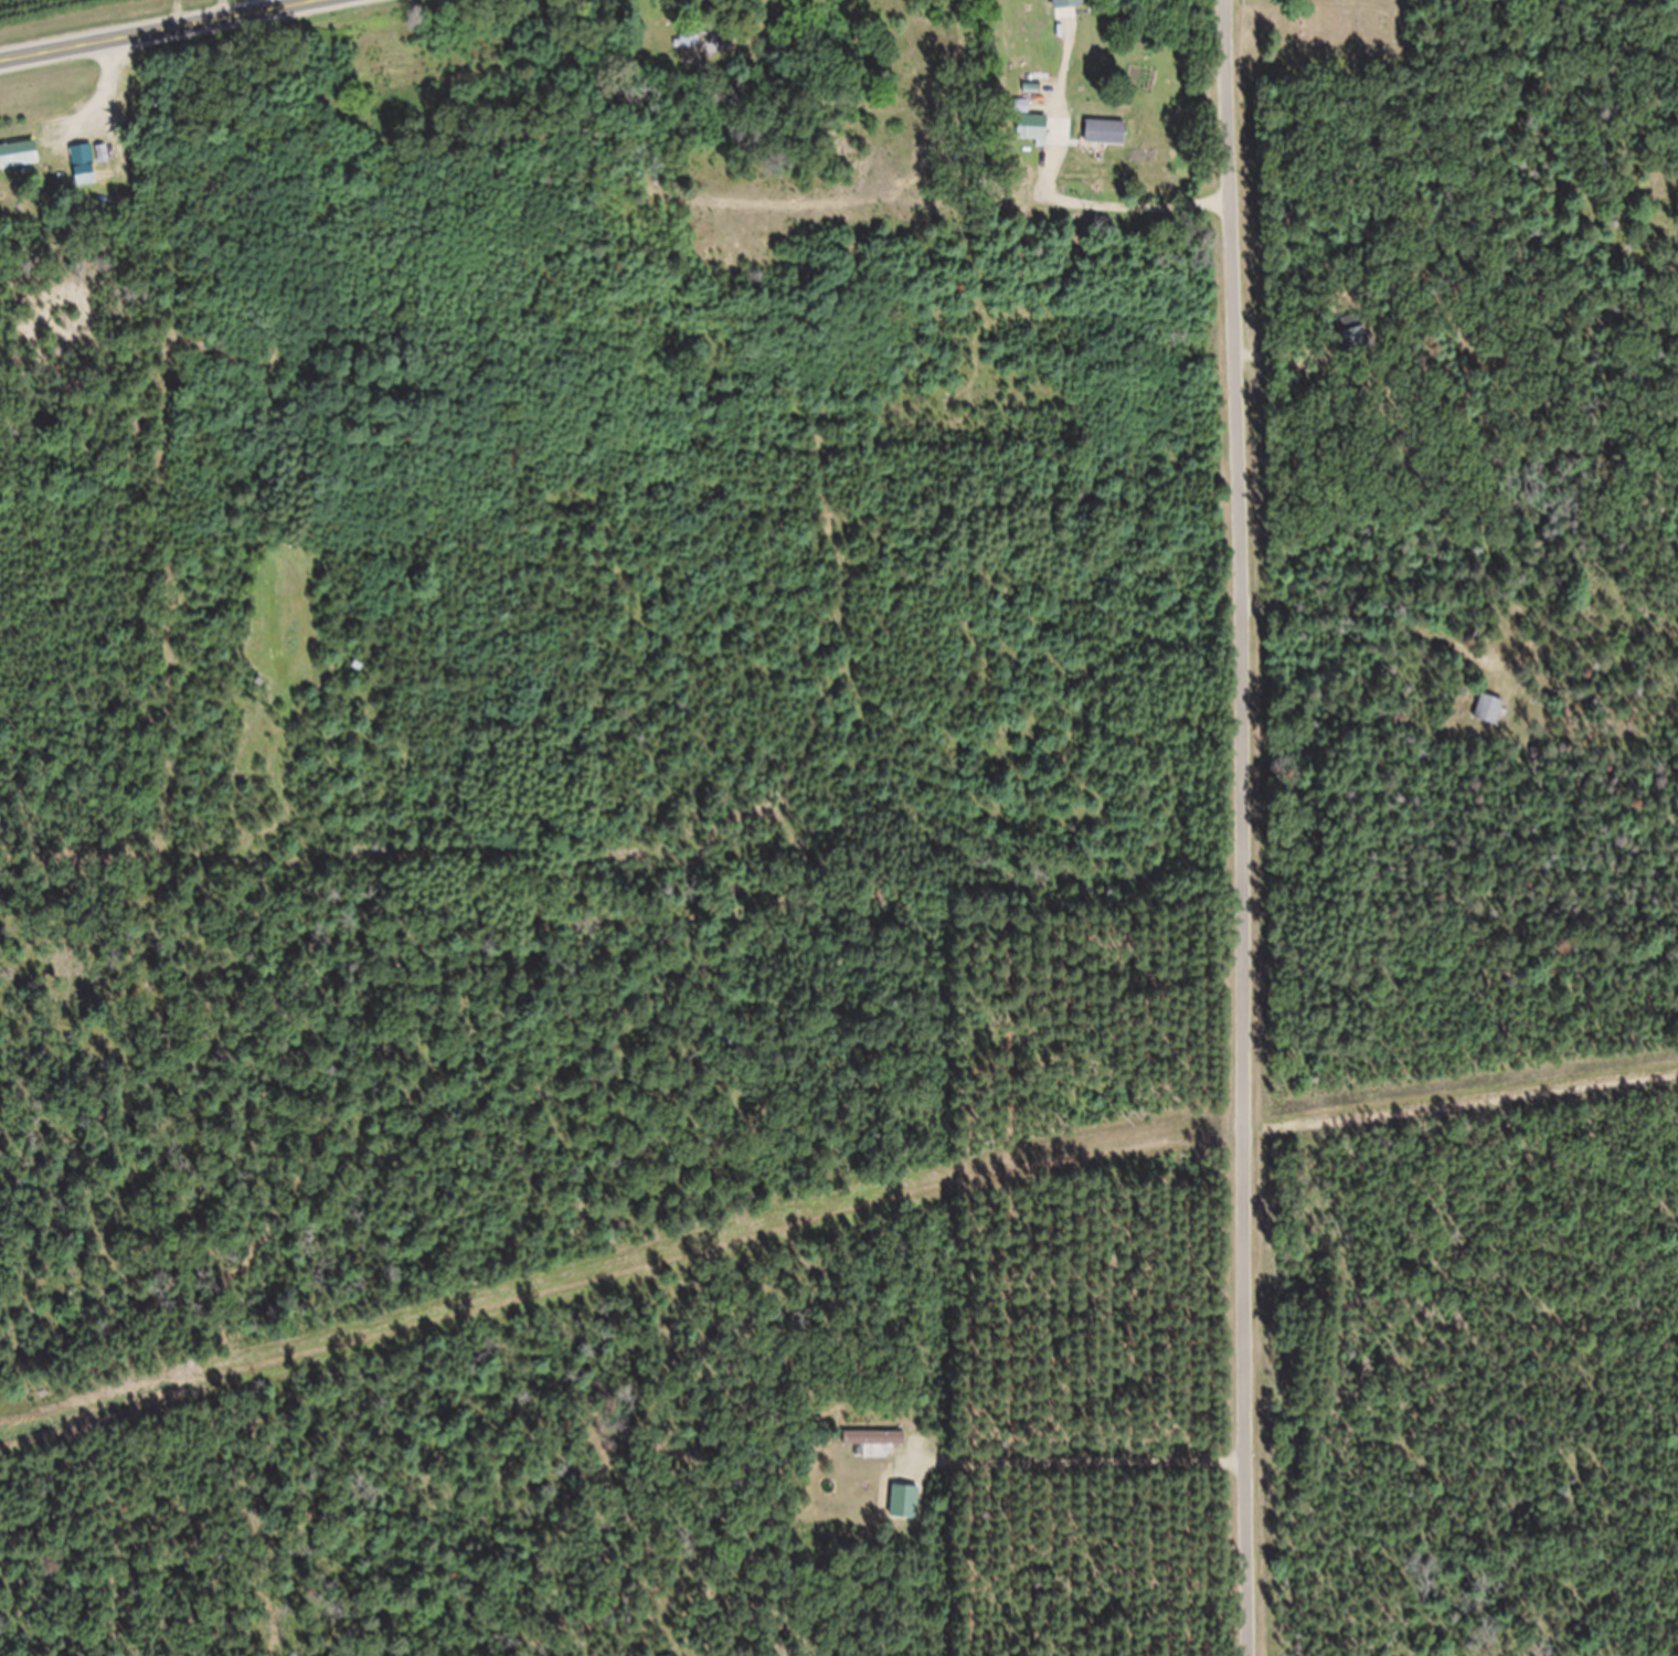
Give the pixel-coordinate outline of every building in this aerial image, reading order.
[(698,75),(705,46),(686,42),(680,72),(698,75)] [(1049,128),(1028,128),(1028,152),(1049,152),(1049,128)] [(1088,156),(1127,156),(1127,134),(1088,134),(1088,156)] [(39,176),(37,155),(0,158),(0,180),(39,176)] [(108,156),(72,160),(74,181),(110,177),(108,156)] [(1338,332),(1346,368),(1372,362),(1363,326),(1338,332)] [(1500,737),(1506,712),(1482,707),(1477,732),(1500,737)] [(890,1469),(890,1458),(907,1458),(907,1445),(845,1445),(845,1457),(866,1457),(866,1469),(890,1469)]
